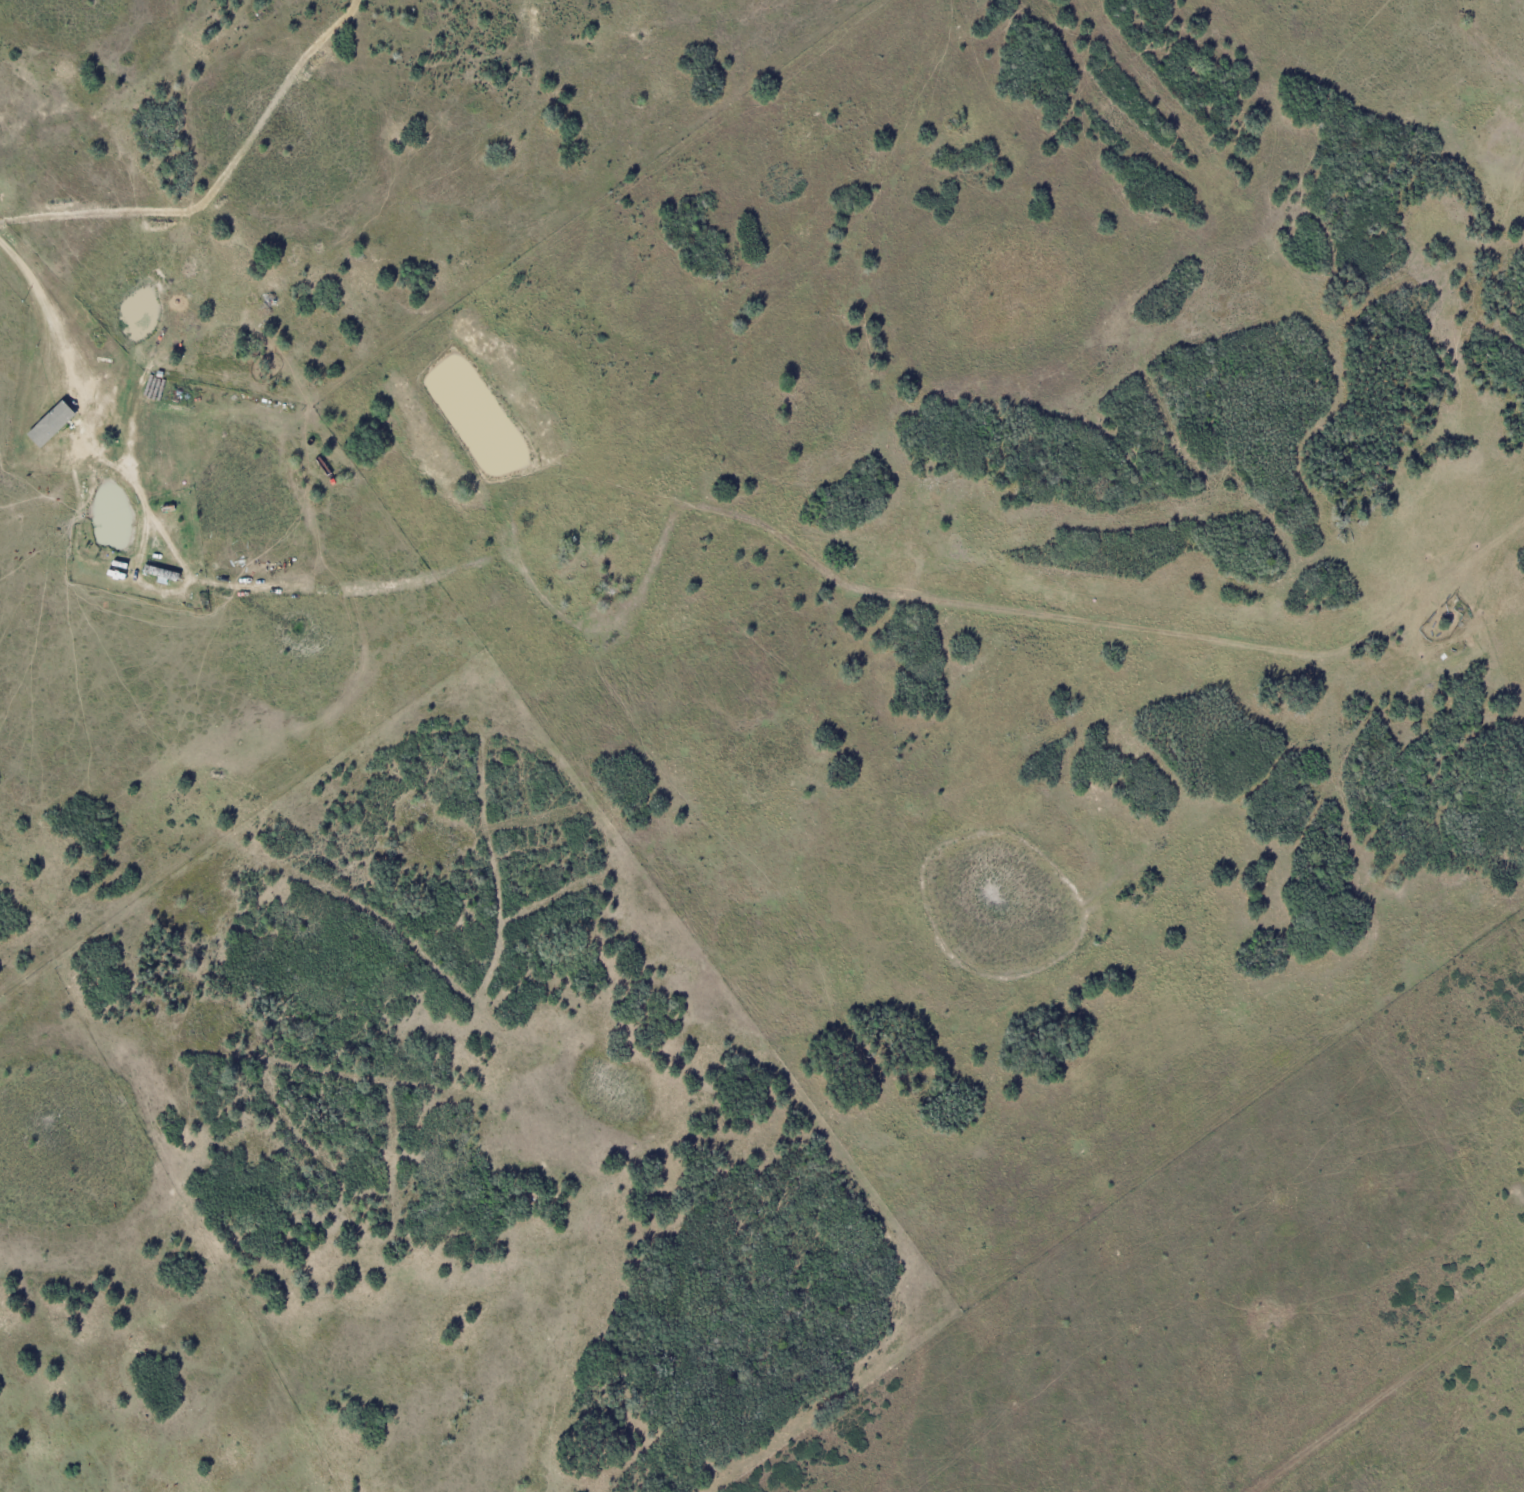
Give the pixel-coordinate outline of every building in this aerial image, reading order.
[(29,435),(43,449),(78,415),(65,401),(29,435)]
